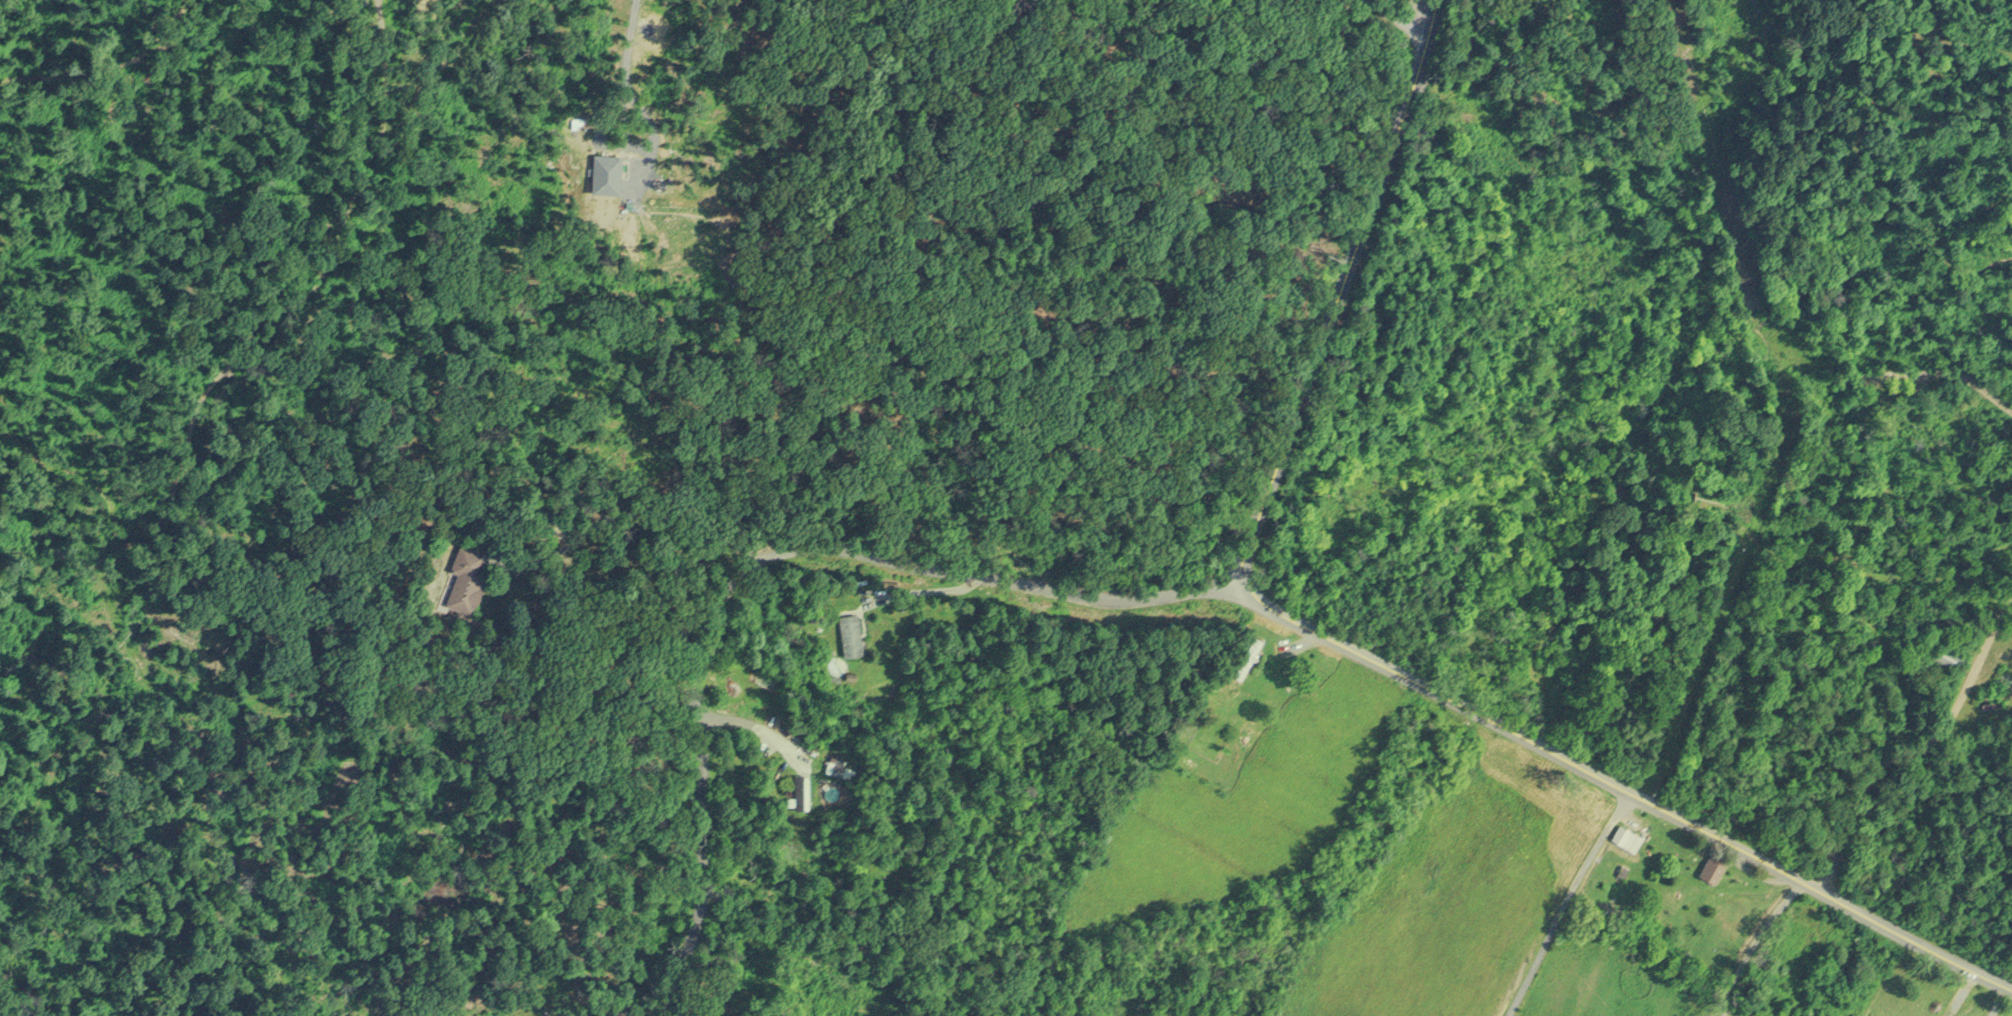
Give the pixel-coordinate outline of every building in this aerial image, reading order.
[(462,541),(444,592),(473,602),(490,551),(462,541)] [(858,610),(840,612),(844,653),(863,651),(858,610)] [(1244,678),(1263,636),(1254,632),(1235,673),(1244,678)] [(796,805),(805,805),(805,773),(796,773),(796,805)] [(1612,838),(1637,849),(1644,834),(1619,822),(1612,838)] [(1717,882),(1727,862),(1710,853),(1700,873),(1717,882)]
